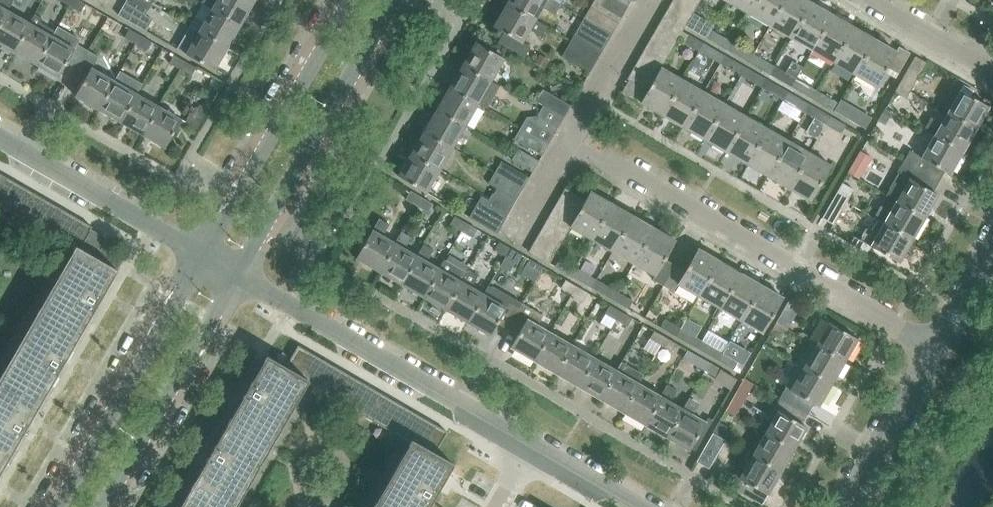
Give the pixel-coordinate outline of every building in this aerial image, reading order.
[(7,10),(14,0),(0,0),(0,24),(7,10)] [(69,6),(79,11),(83,3),(78,0),(73,0),(69,6)] [(147,10),(152,0),(130,0),(147,10)] [(211,9),(240,25),(253,3),(247,0),(217,0),(211,9)] [(535,20),(546,0),(508,0),(506,4),(535,20)] [(621,17),(628,6),(617,0),(603,0),(600,5),(621,17)] [(669,6),(689,18),(695,7),(683,0),(673,0),(669,6)] [(727,1),(749,13),(756,0),(728,0),(727,1)] [(749,13),(770,26),(785,0),(756,0),(749,13)] [(811,3),(807,0),(785,0),(770,26),(791,38),(811,3)] [(117,15),(137,26),(144,15),(123,3),(117,15)] [(832,15),(811,3),(791,38),(812,50),(832,15)] [(535,20),(506,4),(493,27),(504,32),(522,43),(522,42),(535,20)] [(669,6),(663,17),(683,28),(689,18),(669,6)] [(591,7),(584,19),(612,34),(618,23),(591,7)] [(211,9),(199,31),(227,48),(240,25),(211,9)] [(7,10),(0,24),(0,44),(13,52),(30,23),(7,10)] [(853,27),(832,15),(812,50),(833,62),(853,27)] [(663,17),(657,27),(677,39),(683,28),(663,17)] [(578,29),(605,45),(612,34),(584,19),(578,29)] [(691,29),(706,38),(711,30),(695,21),(691,29)] [(36,64),(52,36),(30,23),(13,52),(36,64)] [(657,27),(651,38),(671,49),(677,39),(657,27)] [(833,62),(854,74),(875,39),(853,27),(833,62)] [(128,29),(123,37),(134,44),(139,35),(128,29)] [(706,38),(727,50),(732,42),(711,30),(706,38)] [(227,48),(199,31),(185,54),(214,70),(227,48)] [(522,43),(504,32),(498,42),(524,57),(531,47),(522,42),(522,43)] [(139,35),(134,44),(145,50),(150,42),(139,35)] [(575,35),(568,45),(596,62),(602,51),(575,35)] [(683,43),(699,52),(703,44),(687,35),(683,43)] [(52,36),(36,64),(58,77),(65,65),(75,49),(74,49),(52,36)] [(651,38),(645,49),(665,60),(671,49),(651,38)] [(875,39),(854,74),(876,87),(887,67),(896,52),(896,51),(875,39)] [(475,42),(462,65),(491,81),(504,58),(475,42)] [(727,50),(749,62),(753,54),(732,42),(727,50)] [(74,49),(75,49),(65,65),(76,71),(87,51),(77,44),(74,49)] [(699,52),(720,64),(724,56),(703,44),(699,52)] [(562,57),(590,73),(596,62),(568,45),(562,57)] [(887,67),(898,73),(910,53),(899,47),(896,51),(896,52),(887,67)] [(645,49),(639,59),(659,71),(661,67),(665,60),(645,49)] [(76,71),(86,77),(91,68),(98,57),(87,51),(76,71)] [(749,62),(770,75),(774,66),(753,54),(749,62)] [(183,61),(172,55),(167,63),(178,69),(183,61)] [(899,84),(910,90),(926,61),(916,55),(899,84)] [(720,64),(741,76),(746,68),(724,56),(720,64)] [(639,59),(633,70),(653,81),(659,71),(639,59)] [(194,67),(183,61),(178,69),(189,76),(194,67)] [(462,65),(450,87),(478,103),(491,81),(462,65)] [(770,75),(791,87),(796,79),(774,66),(770,75)] [(640,103),(662,115),(683,80),(661,67),(659,71),(653,81),(647,91),(640,103)] [(91,68),(86,77),(75,96),(98,109),(114,81),(91,68)] [(741,76),(762,88),(767,80),(746,68),(741,76)] [(633,70),(627,79),(647,91),(653,81),(633,70)] [(791,87),(812,99),(817,91),(796,79),(791,87)] [(662,115),(683,127),(704,92),(683,80),(662,115)] [(762,88),(783,101),(788,93),(767,80),(762,88)] [(98,109),(120,122),(136,94),(114,81),(98,109)] [(895,91),(906,97),(910,90),(899,84),(895,91)] [(450,87),(437,109),(465,125),(478,103),(450,87)] [(543,90),(537,101),(544,105),(564,116),(570,106),(543,90)] [(960,90),(947,113),(975,129),(988,106),(960,90)] [(812,99),(833,111),(838,103),(817,91),(812,99)] [(683,127),(705,139),(725,104),(704,92),(683,127)] [(783,101),(804,113),(809,105),(788,93),(783,101)] [(120,122),(142,135),(158,106),(136,94),(120,122)] [(833,111),(850,121),(855,113),(838,103),(833,111)] [(705,139),(726,152),(746,117),(725,104),(705,139)] [(564,116),(544,105),(538,117),(558,128),(564,116)] [(804,113),(826,125),(830,117),(809,105),(804,113)] [(158,106),(142,135),(165,148),(181,119),(158,106)] [(437,109),(424,131),(453,148),(465,125),(437,109)] [(975,129),(947,113),(934,135),(963,151),(975,129)] [(527,117),(521,128),(549,144),(555,133),(527,117)] [(767,129),(746,117),(726,152),(747,164),(767,129)] [(826,125),(842,134),(847,126),(830,117),(826,125)] [(514,139),(542,155),(549,144),(521,128),(514,139)] [(747,164),(768,176),(788,141),(767,129),(747,164)] [(424,131),(411,153),(440,170),(453,148),(424,131)] [(903,161),(911,166),(938,182),(944,171),(949,174),(963,151),(934,135),(921,158),(909,151),(903,161)] [(768,176),(789,188),(809,153),(788,141),(768,176)] [(511,160),(532,172),(539,161),(518,149),(511,160)] [(440,170),(411,153),(398,176),(427,193),(440,170)] [(809,153),(789,188),(811,201),(831,165),(809,153)] [(502,161),(495,172),(523,188),(529,177),(502,161)] [(886,195),(896,201),(925,218),(938,195),(932,192),(938,182),(911,166),(903,161),(897,172),(899,173),(886,195)] [(489,183),(517,199),(523,188),(495,172),(489,183)] [(843,182),(838,190),(848,196),(853,188),(843,182)] [(27,189),(13,213),(45,232),(59,208),(27,189)] [(585,200),(565,189),(559,199),(580,211),(585,200)] [(838,190),(822,218),(832,224),(848,196),(838,190)] [(406,199),(417,205),(421,197),(410,191),(406,199)] [(486,203),(507,215),(513,205),(492,192),(486,203)] [(590,192),(585,200),(580,211),(574,222),(570,227),(571,227),(592,239),(612,204),(590,192)] [(421,197),(417,205),(428,211),(432,204),(421,197)] [(559,199),(553,210),(574,222),(580,211),(559,199)] [(925,218),(896,201),(883,223),(912,240),(925,218)] [(592,239),(613,251),(633,216),(612,204),(592,239)] [(470,217),(497,233),(503,222),(476,206),(470,217)] [(59,208),(45,232),(74,248),(75,247),(79,249),(91,229),(92,227),(59,208)] [(553,210),(547,221),(568,232),(571,227),(570,227),(574,222),(553,210)] [(450,224),(461,230),(466,223),(455,216),(450,224)] [(633,216),(613,251),(634,263),(654,228),(633,216)] [(389,224),(379,218),(372,230),(356,258),(379,271),(395,243),(383,236),(389,224)] [(568,232),(547,221),(541,231),(562,243),(568,232)] [(466,223),(461,230),(472,237),(477,229),(466,223)] [(912,240),(883,223),(870,246),(871,247),(899,263),(912,240)] [(676,241),(654,228),(634,263),(656,276),(665,259),(676,241)] [(91,229),(79,249),(92,257),(104,237),(91,229)] [(411,237),(401,231),(395,243),(379,271),(401,284),(417,256),(405,248),(411,237)] [(541,231),(535,242),(555,253),(562,243),(541,231)] [(871,247),(870,246),(854,237),(850,243),(867,253),(871,247)] [(499,242),(495,250),(505,256),(510,248),(499,242)] [(535,242),(529,252),(549,264),(555,253),(535,242)] [(433,250),(424,244),(417,256),(401,284),(423,297),(439,268),(427,261),(433,250)] [(36,316),(78,340),(117,271),(92,257),(79,249),(75,247),(74,248),(74,249),(36,316)] [(510,248),(505,256),(517,263),(521,255),(510,248)] [(678,284),(699,296),(720,261),(698,249),(685,271),(678,284)] [(556,267),(592,288),(597,279),(561,259),(556,267)] [(653,280),(664,286),(675,265),(665,259),(656,276),(653,280)] [(439,268),(423,297),(445,310),(461,281),(466,273),(466,272),(465,272),(446,261),(444,260),(439,268)] [(699,296),(720,308),(741,273),(720,261),(699,296)] [(675,265),(664,286),(674,291),(678,284),(685,271),(675,265)] [(461,281),(445,310),(467,322),(484,294),(471,287),(478,275),(468,269),(466,273),(461,281)] [(762,285),(741,273),(720,308),(742,321),(762,285)] [(592,288),(613,300),(618,292),(597,279),(592,288)] [(561,287),(572,294),(577,286),(566,280),(561,287)] [(742,321),(763,333),(784,298),(762,285),(742,321)] [(484,294),(467,322),(490,336),(497,323),(509,303),(511,299),(489,286),(484,294)] [(577,286),(572,294),(583,301),(587,293),(577,286)] [(613,300),(630,309),(635,301),(618,292),(613,300)] [(788,329),(801,306),(790,300),(776,323),(788,329)] [(497,323),(508,329),(519,309),(509,303),(497,323)] [(533,310),(523,304),(522,303),(519,309),(530,315),(528,319),(527,319),(518,335),(511,348),(534,361),(550,332),(537,325),(543,315),(533,310)] [(610,305),(605,313),(616,320),(621,312),(610,305)] [(508,329),(518,335),(527,319),(528,319),(530,315),(519,309),(508,329)] [(616,320),(627,326),(632,318),(621,312),(616,320)] [(77,340),(35,316),(0,378),(0,380),(41,403),(77,340)] [(661,327),(676,336),(681,328),(666,319),(661,327)] [(816,345),(844,361),(857,339),(829,322),(816,345)] [(676,336),(697,348),(702,340),(681,328),(676,336)] [(654,331),(649,339),(661,345),(666,337),(654,331)] [(534,361),(556,374),(572,345),(550,332),(534,361)] [(661,345),(671,352),(676,343),(666,337),(661,345)] [(697,348),(719,360),(723,352),(702,340),(697,348)] [(297,345),(285,368),(308,381),(307,383),(322,391),(335,367),(297,345)] [(556,374),(578,386),(594,358),(572,345),(556,374)] [(844,361),(816,345),(803,367),(831,384),(844,361)] [(719,360),(740,373),(745,365),(723,352),(719,360)] [(698,356),(694,364),(705,371),(710,363),(698,356)] [(271,446),(307,383),(308,381),(266,357),(229,422),(271,446)] [(578,386),(600,399),(617,371),(594,358),(578,386)] [(643,375),(621,362),(616,370),(617,371),(600,399),(622,412),(639,384),(638,383),(643,375)] [(710,363),(705,371),(716,377),(720,369),(710,363)] [(335,367),(322,391),(359,413),(372,388),(335,367)] [(803,367),(790,390),(813,404),(818,406),(831,384),(803,367)] [(41,403),(0,380),(0,464),(5,466),(41,403)] [(622,412),(644,425),(661,396),(639,384),(622,412)] [(683,409),(682,409),(670,402),(677,390),(667,384),(660,396),(661,396),(644,425),(667,438),(683,409)] [(779,398),(807,414),(813,404),(790,390),(786,387),(779,398)] [(372,388),(359,413),(395,434),(409,410),(372,388)] [(707,430),(713,420),(708,417),(706,422),(692,415),(696,408),(694,402),(688,398),(682,409),(683,409),(667,438),(689,451),(691,448),(695,451),(707,430)] [(778,411),(801,424),(807,414),(779,398),(773,408),(778,411)] [(409,410),(395,434),(410,443),(411,441),(434,454),(447,432),(409,410)] [(778,411),(765,433),(793,450),(806,427),(801,424),(778,411)] [(236,506),(271,446),(229,422),(194,482),(236,506)] [(727,427),(719,422),(713,433),(721,438),(727,427)] [(700,456),(711,463),(725,440),(721,438),(713,433),(699,456),(700,456)] [(793,450),(765,433),(753,454),(780,472),(793,450)] [(453,465),(434,454),(411,441),(410,443),(373,506),(429,506),(453,465)] [(757,489),(758,489),(767,495),(780,472),(752,455),(747,452),(738,467),(739,467),(738,470),(739,473),(741,475),(739,478),(740,479),(739,482),(739,485),(741,487),(754,494),(757,489)] [(236,506),(194,482),(180,506),(235,506),(236,506)]
